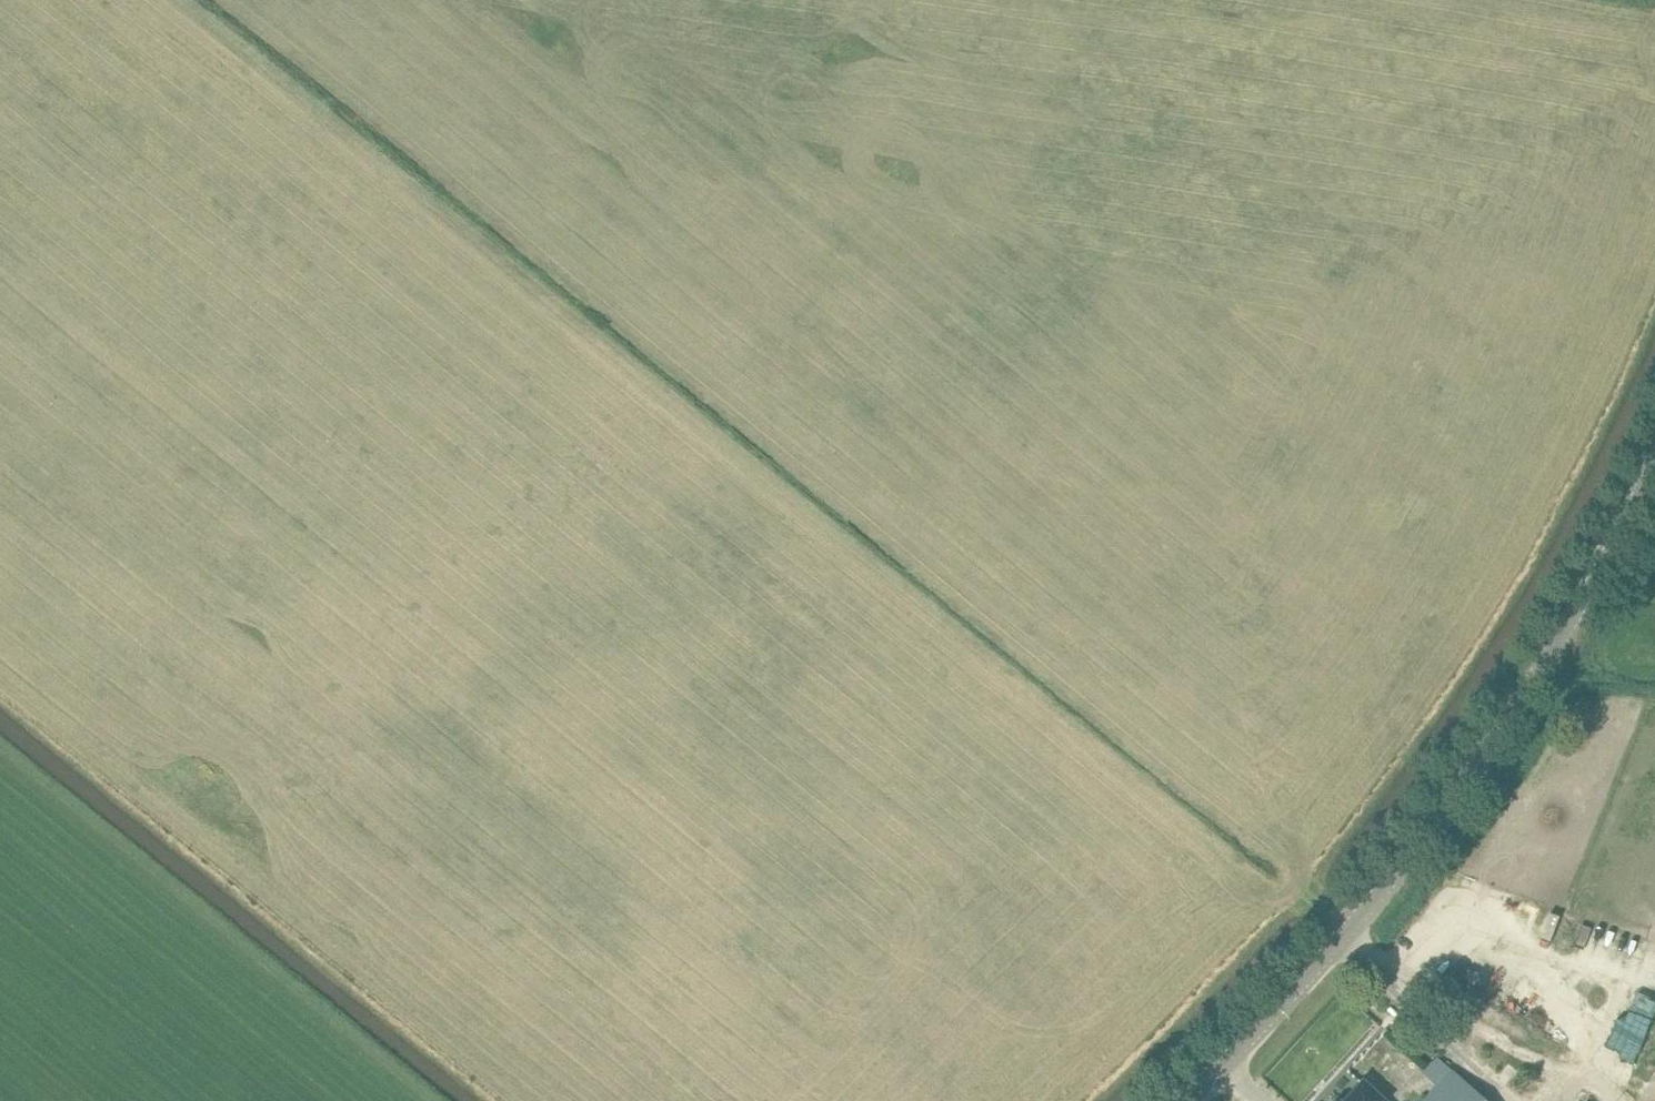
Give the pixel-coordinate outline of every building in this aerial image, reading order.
[(1644,976),(1654,980),(1654,947),(1644,976)] [(1469,1086),(1453,1071),(1426,1100),(1485,1100),(1469,1086)] [(1364,1084),(1349,1100),(1383,1100),(1364,1084)]
